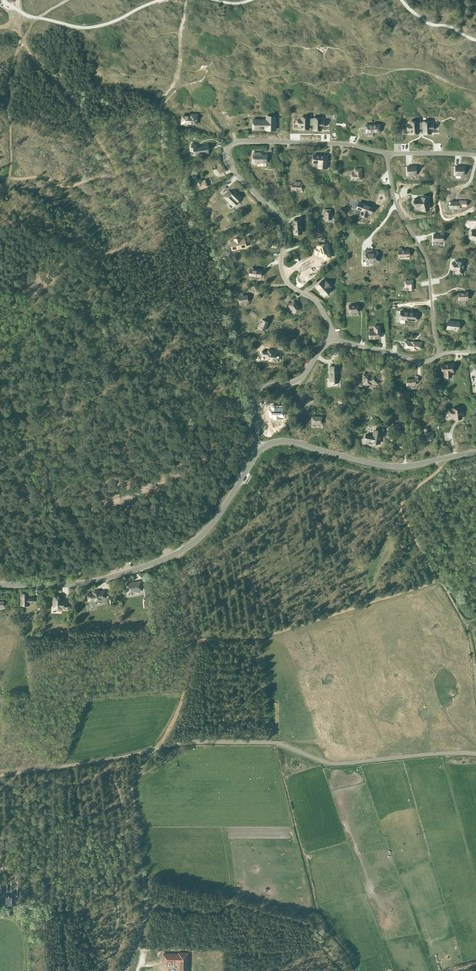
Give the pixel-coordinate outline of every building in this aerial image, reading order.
[(182,116),(182,123),(197,124),(197,115),(190,115),(190,116),(182,116)] [(266,129),(266,130),(274,130),(275,130),(275,127),(275,116),(267,116),(267,120),(266,129)] [(311,125),(311,119),(308,119),(308,117),(301,117),(301,120),(298,120),(298,126),(301,126),(301,129),(308,129),(308,125),(311,125)] [(314,119),(311,119),(311,125),(314,125),(314,130),(321,130),(321,127),(324,127),(324,121),(321,121),(321,118),(314,118),(314,119)] [(253,123),(253,128),(261,129),(261,128),(264,128),(264,129),(266,129),(267,120),(256,120),(253,120),(253,123)] [(420,129),(420,123),(418,123),(418,121),(410,121),(410,124),(407,125),(408,130),(411,130),(411,134),(418,133),(418,129),(420,129)] [(423,123),(420,123),(420,129),(423,128),(423,134),(431,134),(431,130),(434,130),(433,124),(430,124),(430,121),(423,122),(423,123)] [(192,144),(190,148),(193,149),(194,152),(194,155),(201,154),(201,152),(205,152),(205,154),(209,153),(208,150),(208,144),(201,146),(199,147),(195,147),(196,145),(192,144)] [(267,155),(260,155),(260,153),(254,153),(254,155),(253,155),(253,162),(253,164),(257,164),(257,162),(267,162),(267,155)] [(313,155),(312,162),(319,163),(319,168),(327,169),(327,162),(328,156),(313,154),(313,155)] [(416,175),(416,166),(407,166),(407,175),(416,175)] [(464,175),(464,167),(455,166),(455,175),(464,175)] [(355,173),(351,174),(351,179),(359,179),(362,179),(361,176),(361,169),(354,169),(355,173)] [(196,176),(193,177),(196,184),(195,184),(197,190),(204,187),(208,186),(205,180),(202,181),(201,178),(197,180),(196,176)] [(229,191),(224,197),(229,201),(234,206),(238,202),(239,202),(237,201),(241,197),(235,191),(232,194),(229,191)] [(422,211),(429,209),(427,202),(428,199),(426,198),(427,197),(424,196),(423,197),(421,197),(421,199),(414,199),(414,206),(421,206),(422,211)] [(451,202),(450,208),(459,209),(459,206),(465,206),(466,201),(459,201),(459,202),(451,202)] [(373,208),(361,203),(359,209),(362,210),(360,215),(367,217),(368,213),(371,214),(373,208)] [(331,211),(331,209),(323,209),(323,215),(324,215),(324,220),(326,220),(326,221),(330,221),(330,220),(332,220),(332,211),(331,211)] [(300,220),(293,221),(294,232),(302,231),(300,220)] [(443,241),(443,233),(440,233),(440,235),(433,235),(433,241),(443,241)] [(234,240),(230,240),(232,249),(236,248),(236,247),(241,246),(241,248),(246,247),(244,238),(241,239),(241,237),(234,239),(234,240)] [(318,249),(316,250),(317,253),(319,252),(320,256),(324,255),(325,259),(330,257),(329,253),(328,249),(328,250),(327,247),(328,246),(327,243),(317,246),(318,249)] [(404,256),(409,256),(409,250),(401,250),(401,248),(398,248),(399,257),(400,257),(404,256)] [(372,250),(366,250),(366,260),(366,262),(372,262),(377,262),(377,253),(374,253),(374,252),(372,252),(372,250)] [(455,261),(455,263),(452,262),(452,269),(456,270),(456,272),(463,273),(463,270),(464,270),(464,261),(455,261)] [(322,280),(316,286),(324,296),(331,290),(329,288),(331,286),(326,281),(324,282),(322,280)] [(409,290),(413,290),(413,287),(413,280),(405,281),(405,287),(409,287),(409,290)] [(243,292),(238,293),(240,305),(243,304),(242,303),(248,302),(247,295),(243,296),(243,295),(243,292)] [(295,314),(300,309),(299,307),(298,307),(296,304),(294,301),(288,306),(295,314)] [(349,312),(358,312),(358,304),(354,304),(354,305),(349,306),(349,312)] [(416,320),(417,313),(400,311),(399,319),(416,320)] [(268,322),(263,320),(262,323),(260,322),(258,328),(264,330),(268,322)] [(447,329),(459,330),(460,322),(447,320),(447,329)] [(380,333),(380,326),(374,326),(374,331),(369,331),(369,335),(369,337),(369,338),(379,338),(379,333),(380,333)] [(409,341),(405,341),(405,347),(411,348),(411,350),(416,350),(417,349),(419,349),(419,346),(421,346),(421,342),(413,342),(413,343),(409,342),(409,341)] [(262,351),(261,355),(266,355),(265,359),(269,360),(269,361),(275,361),(275,360),(278,361),(279,356),(279,353),(278,353),(274,353),(274,351),(268,350),(268,352),(262,351)] [(453,372),(452,364),(442,364),(442,373),(444,373),(444,377),(451,376),(451,372),(453,372)] [(330,382),(339,381),(338,366),(330,366),(330,382)] [(370,374),(363,374),(363,382),(363,385),(372,385),(372,383),(378,383),(377,375),(371,376),(370,374)] [(415,376),(415,379),(406,380),(406,386),(416,385),(415,382),(418,382),(418,376),(415,376)] [(271,408),(270,408),(269,416),(274,416),(274,417),(279,417),(283,417),(283,408),(277,408),(277,407),(271,407),(271,408)] [(453,416),(453,419),(462,418),(461,408),(452,409),(452,410),(448,410),(449,417),(453,416)] [(432,435),(433,435),(432,431),(428,432),(427,428),(424,429),(425,434),(427,441),(433,439),(432,435)] [(366,434),(365,440),(372,441),(372,442),(379,443),(380,436),(380,434),(381,434),(381,431),(378,431),(374,430),(374,433),(373,436),(366,434)] [(128,592),(142,589),(140,581),(126,584),(128,592)] [(102,591),(99,591),(99,590),(93,592),(93,593),(87,594),(89,601),(95,599),(95,600),(101,599),(100,598),(106,597),(105,592),(103,593),(102,591)] [(29,597),(29,593),(21,594),(21,604),(29,604),(29,602),(34,602),(33,597),(29,597)] [(54,595),(54,603),(55,603),(55,609),(62,609),(62,608),(65,608),(65,600),(62,600),(62,597),(59,597),(59,596),(54,595)] [(179,953),(179,954),(163,954),(163,962),(168,962),(168,961),(178,962),(178,970),(188,970),(189,953),(179,953)]
